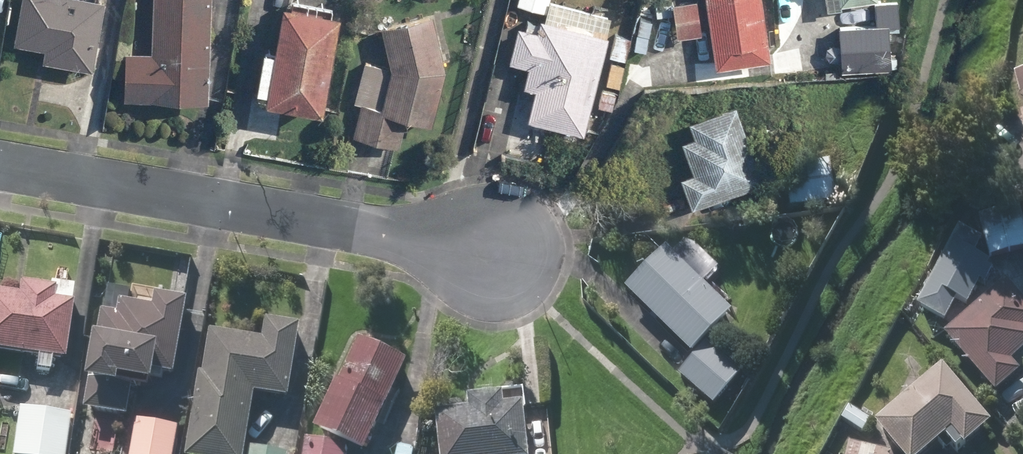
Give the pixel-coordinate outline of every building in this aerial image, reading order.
[(12,43),(44,48),(42,61),(94,70),(106,0),(19,0),(12,43)] [(148,51),(123,49),(120,98),(206,103),(212,0),(151,0),(148,51)] [(517,2),(546,9),(548,0),(518,0),(517,2)] [(692,0),(676,0),(675,34),(698,34),(698,0),(692,0)] [(713,65),(769,57),(762,0),(704,0),(713,65)] [(280,1),(273,48),(261,47),(255,88),(267,90),(266,100),(323,108),(337,9),(280,1)] [(523,121),(583,135),(588,114),(609,119),(629,37),(607,31),(610,16),(551,2),(544,33),(517,26),(509,62),(528,67),(520,98),(528,100),(523,121)] [(874,6),(875,25),(833,27),(836,71),(889,68),(887,24),(900,23),(899,4),(874,6)] [(386,65),(367,61),(358,59),(349,100),(358,102),(351,137),(399,147),(404,120),(433,126),(445,70),(432,15),(377,28),(386,65)] [(1010,74),(1017,98),(1022,97),(1022,71),(1010,74)] [(735,105),(690,123),(694,134),(678,141),(691,172),(681,176),(694,208),(765,178),(735,105)] [(832,211),(831,163),(786,165),(788,213),(832,211)] [(977,219),(989,259),(1022,249),(1022,222),(1019,207),(977,219)] [(944,323),(954,301),(969,308),(989,263),(974,256),(981,240),(955,228),(917,310),(944,323)] [(673,243),(625,292),(689,355),(729,314),(704,289),(720,272),(696,249),(673,243)] [(35,356),(33,371),(51,373),(53,358),(65,359),(72,283),(17,278),(15,295),(0,294),(0,352),(35,356)] [(979,376),(995,393),(1020,370),(1013,362),(1022,353),(1022,303),(1004,282),(944,338),(979,376)] [(130,294),(104,290),(86,413),(129,419),(133,390),(152,392),(157,361),(178,364),(188,296),(151,290),(148,308),(128,305),(130,294)] [(203,331),(186,453),(287,453),(245,449),(252,396),(292,401),(302,324),(264,319),(261,339),(203,331)] [(311,432),(308,439),(304,439),(301,453),(346,453),(347,449),(358,453),(367,453),(409,366),(355,340),(311,432)] [(706,344),(677,377),(711,406),(740,373),(706,344)] [(993,428),(941,371),(875,429),(897,453),(933,453),(950,439),(963,453),(964,453),(993,428)] [(525,389),(463,393),(465,411),(433,413),(436,453),(530,453),(525,389)] [(884,404),(869,394),(856,415),(849,410),(841,422),(864,436),(884,404)] [(180,413),(151,409),(150,424),(136,422),(132,453),(175,453),(180,413)] [(17,410),(11,453),(63,453),(68,417),(17,410)] [(843,446),(842,453),(890,453),(890,452),(843,446)]
